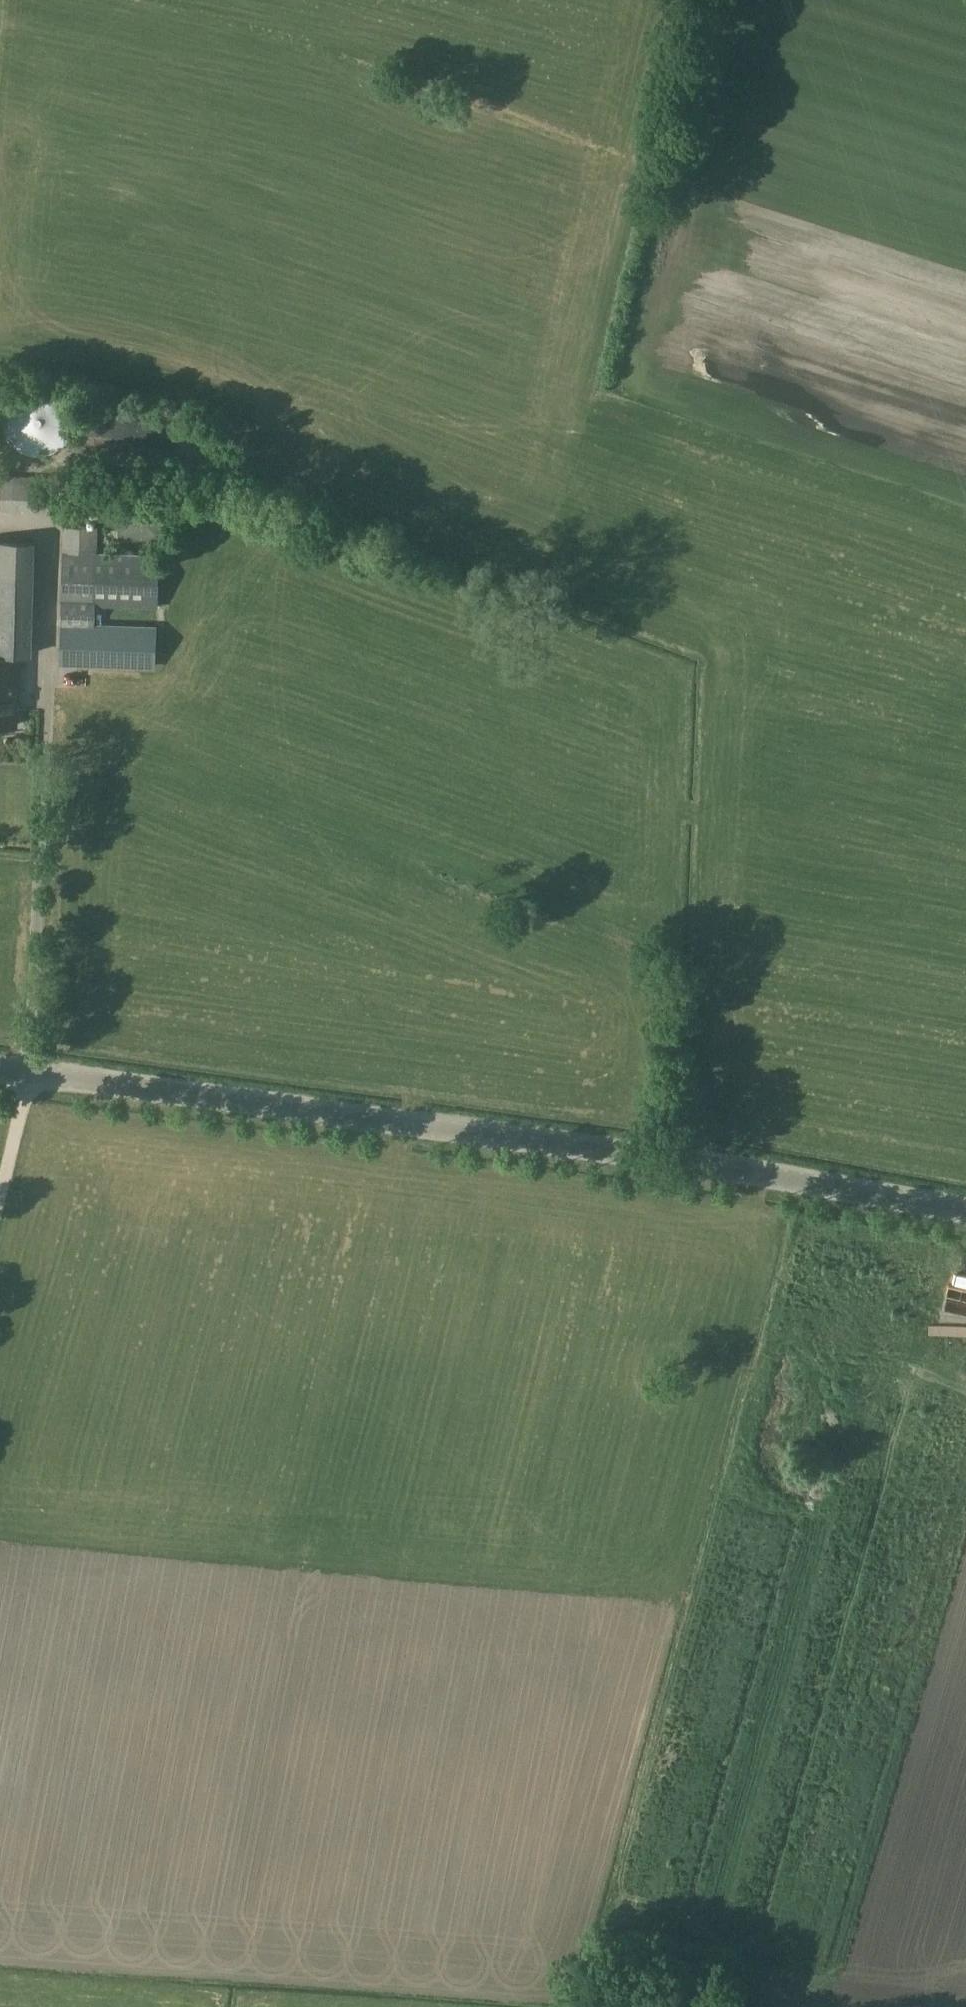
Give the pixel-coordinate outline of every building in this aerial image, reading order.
[(3,429),(5,435),(8,440),(12,444),(17,448),(22,451),(27,453),(33,454),(39,454),(45,453),(51,452),(56,449),(61,446),(65,442),(69,437),(71,432),(73,426),(74,420),(74,414),(73,409),(71,403),(69,398),(65,393),(61,389),(56,386),(51,383),(45,381),(39,381),(33,381),(27,382),(22,384),(17,387),(12,391),(8,395),(5,400),(3,406),(1,412),(1,418),(1,423),(3,429)] [(33,505),(32,472),(0,473),(0,506),(33,505)] [(120,506),(119,535),(165,537),(166,508),(120,506)] [(96,553),(96,548),(97,527),(63,527),(58,665),(155,668),(156,627),(94,625),(95,606),(157,608),(158,555),(96,553)] [(15,726),(18,655),(31,655),(34,541),(0,540),(0,725),(15,726)]
